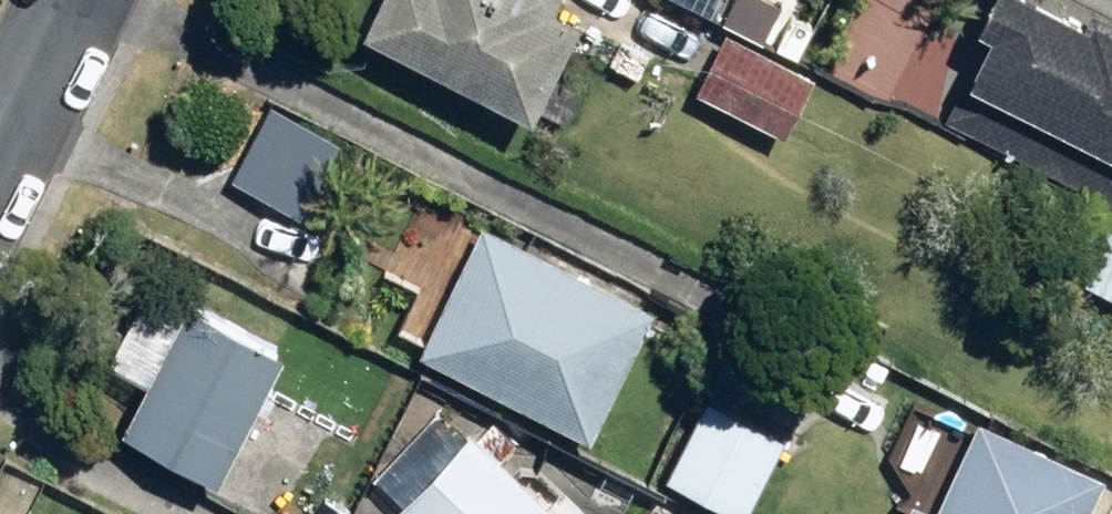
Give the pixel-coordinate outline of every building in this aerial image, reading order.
[(379,33),(552,98),(590,0),(391,0),(379,33)] [(974,66),(1111,135),(1111,0),(1007,0),(974,66)] [(741,42),(724,90),(796,114),(813,66),(741,42)] [(241,170),(311,207),(346,142),(276,105),(241,170)] [(659,301),(492,224),(434,348),(601,425),(659,301)] [(148,411),(241,461),(306,341),(213,291),(148,411)] [(718,395),(681,476),(757,511),(795,430),(718,395)] [(1111,480),(1111,474),(982,416),(938,513),(1097,513),(1111,480)] [(411,513),(575,513),(485,432),(411,513)]
